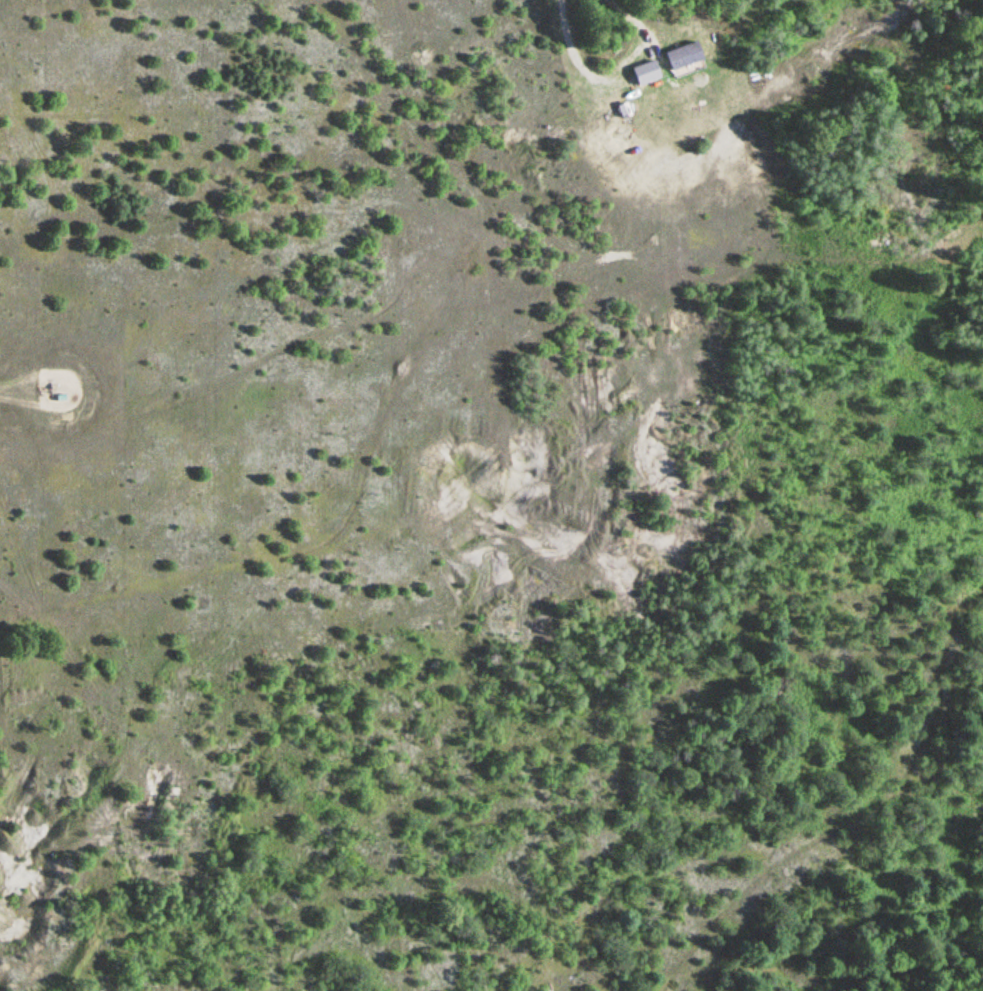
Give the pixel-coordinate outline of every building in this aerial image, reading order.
[(671,72),(702,59),(694,41),(663,54),(671,72)]
